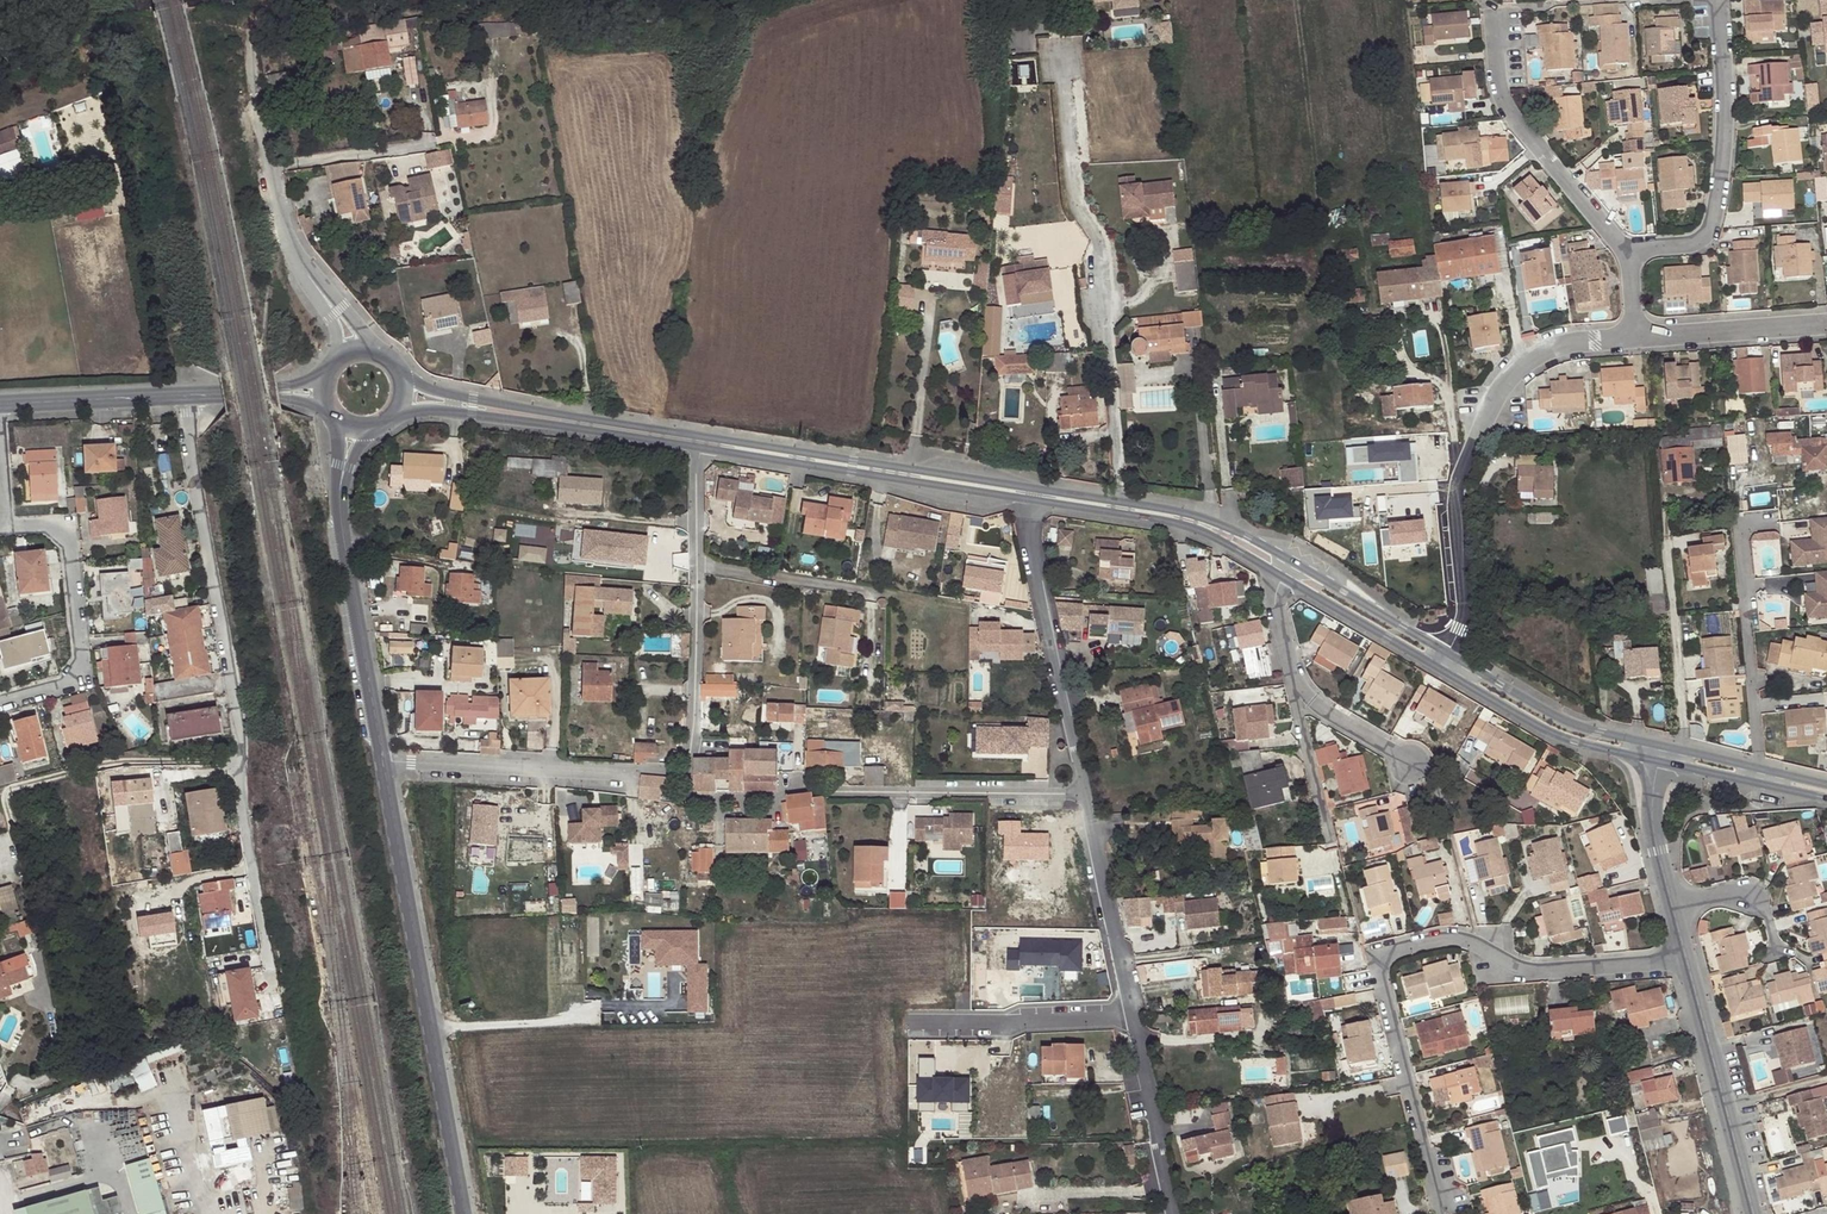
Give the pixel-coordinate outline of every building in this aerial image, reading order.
[(1745,33),(1752,32),(1752,38),(1773,36),(1773,31),(1785,30),(1782,0),(1761,2),(1760,0),(1754,0),(1743,1),(1745,33)] [(1820,1),(1822,24),(1810,26),(1811,41),(1824,39),(1825,45),(1826,45),(1826,0),(1820,1)] [(1619,4),(1594,5),(1594,17),(1620,15),(1619,4)] [(1467,12),(1431,15),(1432,26),(1422,27),(1424,47),(1434,45),(1433,40),(1469,37),(1467,12)] [(1601,26),(1602,53),(1603,65),(1617,64),(1629,64),(1626,24),(1620,24),(1620,15),(1590,17),(1590,27),(1601,26)] [(1670,27),(1674,28),(1678,27),(1678,17),(1655,18),(1655,20),(1645,20),(1646,29),(1645,29),(1646,57),(1652,57),(1664,56),(1676,55),(1675,42),(1670,43),(1670,27)] [(406,19),(358,28),(364,70),(366,80),(391,76),(387,49),(410,45),(408,31),(411,31),(410,26),(407,27),(406,19)] [(539,33),(537,20),(526,22),(525,23),(527,34),(539,33)] [(527,34),(525,23),(517,23),(518,35),(527,34)] [(1537,34),(1540,35),(1545,35),(1546,48),(1547,71),(1573,69),(1572,49),(1571,43),(1571,33),(1560,34),(1560,25),(1536,26),(1537,34)] [(364,70),(358,28),(340,31),(342,42),(343,49),(347,73),(364,70)] [(338,43),(336,32),(308,37),(310,48),(338,43)] [(1752,32),(1745,33),(1746,44),(1773,42),(1773,36),(1752,38),(1752,32)] [(343,49),(342,42),(338,43),(310,48),(311,55),(343,49)] [(1603,65),(1602,53),(1598,53),(1599,71),(1617,69),(1617,64),(1603,65)] [(414,60),(404,62),(407,85),(418,84),(414,60)] [(1787,63),(1748,65),(1749,76),(1760,75),(1761,94),(1761,103),(1789,101),(1788,95),(1793,95),(1793,83),(1788,84),(1787,63)] [(1431,106),(1447,104),(1464,102),(1464,101),(1476,100),(1474,72),(1462,73),(1462,78),(1428,80),(1431,106)] [(1816,85),(1804,86),(1807,110),(1819,109),(1816,85)] [(1560,87),(1545,88),(1545,95),(1552,94),(1553,99),(1555,119),(1556,130),(1556,131),(1563,130),(1571,130),(1572,139),(1590,137),(1590,128),(1583,129),(1579,97),(1561,98),(1560,87)] [(1693,111),(1692,100),(1687,101),(1686,89),(1658,91),(1661,126),(1681,124),(1682,127),(1695,125),(1693,111)] [(1641,154),(1644,154),(1643,140),(1644,140),(1639,90),(1612,93),(1614,104),(1616,122),(1615,125),(1628,124),(1631,123),(1632,132),(1628,132),(1625,132),(1627,155),(1641,154)] [(448,92),(451,114),(455,113),(457,128),(488,124),(485,101),(457,104),(455,91),(448,92)] [(1761,103),(1761,94),(1750,94),(1751,104),(1761,103)] [(1464,102),(1447,104),(1447,113),(1466,111),(1464,102)] [(1616,122),(1614,104),(1607,105),(1609,124),(1616,122)] [(455,113),(451,114),(447,114),(449,128),(457,128),(455,113)] [(1771,126),(1753,129),(1755,140),(1747,140),(1748,148),(1768,146),(1767,136),(1771,135),(1775,164),(1800,161),(1796,129),(1778,131),(1778,128),(1771,128),(1771,126)] [(0,132),(0,156),(20,149),(14,127),(0,132)] [(1564,139),(1572,139),(1571,130),(1563,130),(1564,139)] [(1435,136),(1436,144),(1443,143),(1444,161),(1466,159),(1481,157),(1481,163),(1482,167),(1491,166),(1490,161),(1508,160),(1506,138),(1479,142),(1478,132),(1469,133),(1458,134),(1435,136)] [(453,162),(450,150),(437,152),(425,153),(428,167),(453,162)] [(1627,155),(1622,156),(1624,169),(1614,170),(1614,164),(1598,165),(1601,190),(1611,189),(1609,173),(1614,172),(1616,189),(1617,195),(1636,193),(1645,192),(1641,154),(1627,155)] [(1598,165),(1614,164),(1613,157),(1602,158),(1598,162),(1598,165)] [(1675,191),(1682,190),(1689,190),(1686,167),(1685,157),(1659,160),(1664,211),(1684,209),(1683,199),(1677,200),(1675,191)] [(359,179),(357,163),(329,167),(331,182),(359,179)] [(1590,191),(1601,190),(1598,165),(1593,166),(1587,171),(1585,185),(1587,188),(1590,191)] [(405,195),(404,189),(402,188),(401,187),(400,187),(398,187),(388,189),(390,199),(393,199),(399,225),(413,222),(411,215),(424,213),(438,210),(430,174),(407,179),(409,188),(411,194),(405,195)] [(995,175),(994,213),(1012,213),(1012,175),(995,175)] [(1170,180),(1137,182),(1136,175),(1114,177),(1117,209),(1120,209),(1121,221),(1166,217),(1165,207),(1172,206),(1170,180)] [(1543,200),(1549,196),(1542,187),(1540,189),(1530,176),(1512,191),(1522,203),(1519,206),(1534,225),(1552,211),(1543,200)] [(1815,177),(1816,200),(1826,200),(1826,176),(1815,177)] [(360,180),(332,185),(338,215),(366,210),(360,180)] [(1743,202),(1753,201),(1753,193),(1761,192),(1761,201),(1762,209),(1794,208),(1792,182),(1742,185),(1743,202)] [(1473,183),(1439,186),(1441,212),(1471,209),(1470,198),(1475,198),(1473,183)] [(1753,193),(1753,201),(1761,201),(1761,192),(1753,193)] [(1637,200),(1636,193),(1617,195),(1618,202),(1637,200)] [(1557,206),(1549,196),(1543,200),(1552,211),(1557,206)] [(106,209),(82,215),(83,221),(107,215),(106,209)] [(411,215),(413,222),(425,219),(424,213),(411,215)] [(1507,242),(1504,223),(1491,225),(1493,237),(1495,246),(1508,244),(1507,242)] [(927,243),(925,257),(949,260),(949,263),(964,264),(964,259),(974,261),(976,237),(946,234),(946,233),(922,231),(920,243),(927,243)] [(1388,243),(1389,242),(1388,234),(1370,237),(1371,247),(1389,245),(1388,243)] [(1776,238),(1777,247),(1782,246),(1784,267),(1784,278),(1811,276),(1810,260),(1809,253),(1809,244),(1795,245),(1795,236),(1776,238)] [(1434,256),(1439,283),(1500,274),(1495,246),(1493,237),(1433,246),(1434,256)] [(1412,239),(1389,242),(1388,243),(1389,245),(1391,258),(1414,255),(1412,239)] [(1749,241),(1733,243),(1734,252),(1730,252),(1731,266),(1733,285),(1741,284),(1742,295),(1757,293),(1756,283),(1758,283),(1755,250),(1750,250),(1749,241)] [(1782,246),(1777,247),(1775,247),(1776,268),(1784,267),(1782,246)] [(1356,249),(1336,252),(1337,263),(1358,261),(1356,249)] [(1520,254),(1522,265),(1525,264),(1529,290),(1554,286),(1549,250),(1520,254)] [(1598,283),(1602,283),(1598,262),(1596,262),(1595,252),(1569,256),(1577,305),(1601,302),(1598,283)] [(1051,301),(1046,258),(1034,259),(1034,254),(1018,256),(1019,264),(997,266),(1002,306),(1051,301)] [(1417,269),(1421,299),(1441,297),(1439,283),(1434,256),(1425,257),(1425,261),(1421,261),(1422,269),(1417,269)] [(1193,260),(1174,262),(1178,292),(1197,290),(1193,260)] [(1666,295),(1687,293),(1701,293),(1702,303),(1711,302),(1710,279),(1701,280),(1700,267),(1664,270),(1666,295)] [(1376,274),(1379,304),(1421,299),(1417,269),(1376,274)] [(580,303),(577,281),(563,284),(566,305),(580,303)] [(1605,282),(1602,283),(1598,283),(1601,302),(1577,305),(1578,312),(1608,306),(1605,282)] [(912,308),(912,285),(895,285),(895,308),(912,308)] [(510,324),(532,321),(532,316),(548,314),(543,287),(500,294),(501,303),(507,302),(510,324)] [(1363,289),(1347,291),(1349,303),(1364,301),(1363,289)] [(1701,293),(1687,293),(1688,304),(1702,303),(1701,293)] [(454,295),(437,298),(439,308),(455,304),(454,295)] [(431,317),(433,326),(449,322),(451,328),(461,326),(455,304),(439,308),(437,298),(421,302),(425,318),(431,317)] [(1485,353),(1491,352),(1490,347),(1500,346),(1495,313),(1467,318),(1472,350),(1484,348),(1485,353)] [(431,317),(425,318),(426,327),(433,326),(431,317)] [(449,322),(433,326),(434,331),(451,328),(449,322)] [(1183,325),(1138,329),(1140,341),(1138,341),(1136,341),(1134,342),(1133,344),(1132,346),(1132,348),(1133,350),(1133,352),(1135,354),(1136,355),(1138,356),(1140,356),(1142,356),(1144,354),(1146,352),(1170,350),(1171,355),(1186,353),(1183,325)] [(473,333),(476,347),(493,343),(490,329),(473,333)] [(194,338),(184,340),(186,349),(196,347),(194,338)] [(1070,353),(1045,354),(1046,372),(1071,371),(1070,353)] [(1783,393),(1798,392),(1797,384),(1812,383),(1812,391),(1823,390),(1820,362),(1811,362),(1811,354),(1780,356),(1783,393)] [(1034,355),(995,357),(996,375),(1035,373),(1034,355)] [(1762,359),(1737,360),(1738,375),(1740,395),(1764,393),(1762,359)] [(1133,362),(1117,363),(1119,409),(1135,408),(1133,362)] [(1259,363),(1247,364),(1248,371),(1259,370),(1259,363)] [(1676,373),(1675,368),(1675,365),(1664,366),(1666,400),(1691,398),(1691,388),(1698,387),(1697,363),(1688,364),(1688,367),(1689,372),(1676,373)] [(1602,397),(1613,396),(1635,394),(1635,404),(1636,413),(1646,412),(1643,388),(1634,388),(1632,368),(1600,370),(1602,397)] [(1236,407),(1250,406),(1250,404),(1256,403),(1257,408),(1283,405),(1281,389),(1278,389),(1276,374),(1222,379),(1223,391),(1221,392),(1223,418),(1237,417),(1236,407)] [(1566,382),(1560,383),(1550,383),(1551,390),(1538,391),(1540,410),(1552,409),(1585,406),(1582,381),(1566,382)] [(1431,383),(1392,387),(1393,395),(1380,397),(1382,418),(1396,417),(1396,409),(1413,408),(1413,412),(1433,411),(1431,383)] [(1797,384),(1798,392),(1812,391),(1812,383),(1797,384)] [(1094,385),(1067,388),(1068,397),(1060,398),(1062,416),(1058,417),(1060,429),(1071,427),(1071,429),(1099,425),(1094,385)] [(1691,388),(1691,398),(1704,397),(1702,387),(1698,387),(1691,388)] [(1635,394),(1613,396),(1614,405),(1635,404),(1635,394)] [(1296,409),(1295,401),(1288,403),(1288,410),(1296,409)] [(1283,413),(1283,405),(1257,408),(1258,415),(1283,413)] [(1627,407),(1602,408),(1603,425),(1628,423),(1627,407)] [(1296,409),(1288,410),(1289,417),(1296,417),(1296,409)] [(1296,417),(1289,417),(1290,427),(1297,427),(1296,417)] [(1691,448),(1704,448),(1703,440),(1710,440),(1711,447),(1722,446),(1720,424),(1710,425),(1710,428),(1688,430),(1689,436),(1660,438),(1664,483),(1694,480),(1691,448)] [(1784,455),(1782,434),(1766,435),(1767,446),(1772,445),(1773,456),(1784,455)] [(1782,434),(1784,455),(1802,453),(1803,471),(1826,469),(1825,453),(1826,453),(1826,438),(1796,441),(1796,436),(1790,437),(1789,434),(1782,434)] [(1417,481),(1415,442),(1344,445),(1345,464),(1398,462),(1398,482),(1417,481)] [(1745,444),(1728,445),(1730,464),(1747,463),(1745,444)] [(114,445),(83,446),(85,474),(116,472),(116,470),(124,470),(124,459),(115,460),(114,445)] [(55,449),(26,451),(26,465),(29,465),(31,501),(58,500),(55,449)] [(401,479),(424,480),(441,481),(442,456),(403,453),(402,471),(401,479)] [(559,476),(558,492),(563,492),(562,502),(599,505),(601,479),(565,477),(567,461),(564,461),(564,456),(559,456),(559,462),(507,457),(506,466),(531,468),(530,475),(559,476)] [(1536,456),(1515,456),(1514,468),(1518,468),(1517,497),(1533,497),(1533,499),(1552,499),(1553,468),(1536,468),(1536,456)] [(1304,487),(1302,468),(1289,469),(1291,488),(1304,487)] [(401,479),(402,471),(390,470),(389,484),(401,485),(401,479)] [(736,499),(735,510),(748,512),(747,517),(771,521),(774,498),(752,494),(752,490),(738,488),(740,478),(720,475),(717,495),(736,499)] [(424,480),(401,479),(401,485),(400,489),(423,491),(424,483),(424,480)] [(461,510),(465,485),(452,483),(448,509),(461,510)] [(83,486),(74,487),(75,498),(84,497),(83,486)] [(75,498),(74,487),(66,487),(67,499),(75,498)] [(1308,489),(1308,519),(1350,518),(1350,496),(1331,496),(1331,488),(1308,489)] [(84,497),(75,498),(77,513),(86,512),(84,497)] [(91,537),(112,535),(111,529),(129,527),(124,497),(96,500),(99,519),(89,520),(91,537)] [(67,499),(69,513),(77,513),(75,498),(67,499)] [(805,514),(803,523),(838,529),(839,519),(846,520),(849,521),(852,502),(828,498),(826,508),(825,516),(817,514),(818,506),(802,504),(800,513),(805,514)] [(826,508),(818,506),(817,514),(825,516),(826,508)] [(963,514),(951,512),(949,525),(961,527),(963,514)] [(159,576),(170,574),(169,565),(187,562),(178,516),(155,520),(161,549),(154,551),(159,576)] [(889,517),(886,536),(888,536),(928,542),(937,543),(940,525),(889,517)] [(1809,520),(1812,542),(1812,548),(1791,550),(1792,566),(1826,563),(1826,518),(1809,520)] [(838,529),(844,530),(846,520),(839,519),(838,529)] [(1382,522),(1384,546),(1428,543),(1426,519),(1382,522)] [(555,562),(558,526),(517,523),(516,534),(525,535),(523,559),(555,562)] [(838,529),(803,523),(802,533),(823,537),(824,530),(837,532),(838,529)] [(652,566),(654,534),(580,528),(577,559),(652,566)] [(843,540),(844,530),(838,529),(837,532),(824,530),(823,537),(843,540)] [(1072,532),(1060,530),(1058,545),(1071,547),(1072,532)] [(361,532),(363,540),(370,539),(368,531),(366,531),(361,532)] [(1779,538),(1779,531),(1754,533),(1755,540),(1779,538)] [(1711,537),(1702,538),(1703,546),(1687,549),(1690,573),(1705,571),(1706,577),(1716,575),(1713,550),(1724,549),(1722,535),(1711,537)] [(888,536),(886,536),(884,548),(897,550),(899,539),(916,542),(915,549),(936,553),(937,543),(928,542),(888,536)] [(1114,539),(1090,536),(1089,548),(1095,549),(1091,575),(1125,579),(1127,560),(1114,558),(1115,551),(1112,550),(1114,539)] [(899,539),(897,550),(914,553),(915,549),(916,542),(899,539)] [(440,551),(439,559),(455,561),(457,545),(450,543),(448,552),(440,551)] [(19,594),(49,591),(44,550),(14,554),(19,594)] [(128,570),(142,569),(141,558),(127,559),(128,570)] [(1005,567),(967,560),(962,588),(1001,594),(1005,567)] [(1180,578),(1183,590),(1195,588),(1199,624),(1213,622),(1212,609),(1237,606),(1236,599),(1245,598),(1243,581),(1212,585),(1212,582),(1209,579),(1206,579),(1205,563),(1197,564),(1196,560),(1185,561),(1186,562),(1188,577),(1180,578)] [(169,565),(170,574),(189,571),(187,562),(169,565)] [(1186,562),(1176,563),(1180,578),(1188,577),(1186,562)] [(399,567),(399,577),(398,591),(406,591),(413,592),(412,596),(430,597),(430,584),(422,584),(424,569),(399,567)] [(1647,580),(1661,578),(1660,568),(1645,570),(1647,580)] [(1705,571),(1690,573),(1691,579),(1706,577),(1705,571)] [(1814,573),(1816,594),(1817,602),(1805,603),(1806,619),(1826,617),(1826,572),(1814,573)] [(128,573),(100,575),(101,596),(106,596),(108,614),(131,612),(128,573)] [(449,573),(448,585),(447,598),(456,598),(462,598),(461,603),(479,604),(480,591),(472,590),(473,575),(449,573)] [(599,581),(564,576),(564,598),(573,599),(571,635),(602,637),(603,616),(590,615),(591,607),(603,608),(603,613),(631,615),(632,591),(599,588),(599,581)] [(143,579),(144,595),(152,594),(151,590),(155,590),(153,577),(143,579)] [(1649,601),(1663,599),(1661,578),(1647,580),(1649,601)] [(489,591),(480,591),(479,604),(488,605),(489,591)] [(1817,602),(1816,594),(1804,595),(1805,603),(1817,602)] [(152,596),(144,598),(145,616),(162,613),(175,610),(172,595),(154,599),(152,596)] [(1665,613),(1663,599),(1649,601),(1634,602),(1635,616),(1665,613)] [(1011,608),(1027,610),(1028,604),(1012,602),(1011,608)] [(1055,604),(1060,624),(1081,626),(1082,606),(1055,604)] [(202,628),(198,606),(175,610),(162,613),(164,624),(166,624),(168,634),(200,628),(202,628)] [(750,642),(753,642),(753,620),(765,620),(765,607),(737,606),(736,620),(723,619),(722,661),(749,661),(750,642)] [(1144,610),(1090,607),(1088,638),(1107,640),(1108,633),(1142,636),(1144,610)] [(846,655),(849,637),(850,622),(858,624),(859,611),(837,608),(835,620),(822,618),(818,647),(828,649),(825,664),(852,668),(853,656),(851,656),(846,655)] [(9,618),(11,627),(19,624),(17,616),(9,618)] [(9,627),(11,627),(9,618),(0,621),(0,630),(9,627)] [(1262,631),(1260,620),(1251,622),(1234,626),(1239,650),(1242,650),(1247,675),(1254,673),(1255,678),(1271,676),(1265,646),(1261,646),(1257,632),(1262,631)] [(410,623),(409,633),(425,635),(426,624),(410,623)] [(981,628),(970,628),(970,652),(981,652),(981,645),(1001,645),(1001,653),(1025,653),(1037,653),(1037,635),(1025,634),(1025,632),(1002,632),(1002,624),(981,624),(981,628)] [(1309,641),(1317,645),(1321,638),(1325,641),(1321,647),(1317,654),(1337,665),(1345,671),(1359,648),(1319,625),(1309,641)] [(12,638),(9,627),(0,630),(0,641),(12,638)] [(200,628),(168,634),(165,635),(167,647),(169,647),(170,657),(172,657),(204,651),(200,628)] [(44,629),(12,638),(0,641),(0,654),(4,669),(30,662),(29,659),(51,654),(44,629)] [(1199,659),(1209,655),(1202,630),(1193,632),(1196,645),(1199,659)] [(147,638),(147,632),(132,633),(134,645),(107,648),(108,660),(101,661),(104,688),(141,684),(136,644),(148,643),(147,638)] [(688,650),(688,633),(680,633),(679,657),(682,657),(682,649),(688,650)] [(485,665),(496,665),(496,664),(496,658),(496,648),(495,640),(495,639),(485,638),(469,637),(470,650),(452,648),(449,675),(470,677),(481,678),(483,650),(485,650),(485,665)] [(1696,670),(1697,679),(1703,679),(1733,675),(1731,646),(1725,647),(1724,637),(1702,639),(1703,657),(1708,657),(1710,669),(1705,670),(1696,670)] [(1782,641),(1781,646),(1777,665),(1789,668),(1790,663),(1812,668),(1826,672),(1826,643),(1819,641),(1820,640),(1806,637),(1806,641),(1795,638),(1794,643),(1782,641)] [(1321,638),(1317,645),(1321,647),(1325,641),(1321,638)] [(509,639),(495,640),(496,648),(513,648),(513,639),(509,639)] [(393,640),(393,653),(416,653),(416,640),(393,640)] [(1630,641),(1613,643),(1614,658),(1624,658),(1626,677),(1644,676),(1643,669),(1658,668),(1656,648),(1631,651),(1630,641)] [(1384,649),(1375,643),(1372,648),(1382,654),(1384,649)] [(1777,665),(1781,646),(1770,643),(1766,662),(1777,665)] [(981,652),(1001,653),(1001,645),(981,645),(981,652)] [(1196,645),(1190,646),(1194,666),(1195,666),(1201,666),(1199,659),(1196,645)] [(108,660),(107,648),(99,649),(101,661),(108,660)] [(513,658),(513,648),(496,648),(496,658),(505,658),(513,658)] [(210,674),(206,651),(204,651),(172,657),(174,667),(173,668),(175,680),(192,677),(210,674)] [(1025,662),(1025,653),(1001,653),(1001,662),(1025,662)] [(1333,673),(1337,665),(1317,654),(1313,661),(1333,673)] [(1201,666),(1202,671),(1216,667),(1214,659),(1210,660),(1209,655),(1199,659),(1201,666)] [(1360,679),(1367,683),(1371,685),(1365,695),(1382,705),(1389,710),(1404,684),(1380,670),(1384,663),(1373,657),(1360,679)] [(1790,663),(1789,668),(1811,673),(1812,668),(1790,663)] [(607,681),(610,681),(611,673),(596,672),(596,664),(583,664),(582,700),(606,701),(607,681)] [(159,667),(150,668),(152,684),(158,683),(160,683),(159,667)] [(1415,681),(1422,685),(1428,675),(1422,671),(1419,676),(1415,681)] [(211,682),(210,674),(192,677),(194,686),(211,682)] [(704,674),(704,685),(732,685),(732,682),(732,674),(704,674)] [(1733,675),(1703,679),(1703,688),(1706,687),(1708,701),(1709,720),(1738,717),(1736,702),(1734,685),(1733,675)] [(158,683),(161,701),(196,694),(194,686),(192,677),(175,680),(160,683),(158,683)] [(509,681),(510,695),(518,695),(518,704),(515,705),(515,717),(545,715),(549,715),(547,679),(509,681)] [(196,694),(213,692),(211,682),(194,686),(196,694)] [(704,685),(701,684),(701,696),(736,697),(737,683),(732,682),(732,685),(704,685)] [(1154,683),(1149,684),(1152,698),(1122,705),(1124,714),(1131,712),(1131,711),(1154,706),(1153,700),(1157,699),(1154,683)] [(1371,685),(1367,683),(1361,693),(1365,695),(1371,685)] [(1152,698),(1149,684),(1119,692),(1122,705),(1152,698)] [(1741,685),(1734,685),(1736,702),(1742,702),(1741,685)] [(1706,687),(1703,688),(1699,688),(1700,702),(1708,701),(1706,687)] [(1450,714),(1456,705),(1428,688),(1415,711),(1425,717),(1443,727),(1448,719),(1450,714)] [(415,731),(415,735),(436,735),(436,731),(441,731),(442,693),(416,692),(416,713),(415,731)] [(468,696),(450,694),(449,717),(463,718),(463,724),(475,725),(476,718),(499,720),(498,698),(473,696),(472,704),(467,704),(468,696)] [(518,695),(510,695),(510,717),(515,717),(515,705),(518,704),(518,695)] [(1382,705),(1365,695),(1362,701),(1379,711),(1382,705)] [(1465,710),(1471,700),(1462,695),(1456,705),(1465,710)] [(1161,698),(1157,699),(1153,700),(1154,706),(1163,705),(1161,698)] [(1131,711),(1131,712),(1139,745),(1162,739),(1160,730),(1185,725),(1178,700),(1163,705),(1154,706),(1131,711)] [(86,701),(63,707),(66,716),(62,717),(65,728),(68,728),(74,748),(98,742),(86,701)] [(969,711),(982,712),(982,701),(969,701),(969,711)] [(766,722),(804,723),(805,708),(805,706),(767,705),(766,722)] [(1271,705),(1265,706),(1267,725),(1274,725),(1271,705)] [(1219,741),(1222,754),(1237,752),(1248,751),(1247,741),(1269,739),(1267,725),(1265,706),(1232,710),(1235,740),(1219,741)] [(216,707),(167,716),(171,741),(220,733),(216,707)] [(1824,709),(1784,712),(1786,741),(1797,740),(1817,739),(1816,729),(1825,728),(1824,710),(1824,709)] [(1482,711),(1478,718),(1482,721),(1487,714),(1482,711)] [(903,720),(913,721),(913,712),(904,712),(903,720)] [(35,715),(8,723),(13,743),(17,742),(22,764),(46,757),(35,715)] [(1025,726),(974,726),(973,757),(1023,757),(1023,746),(1047,746),(1047,717),(1025,717),(1025,726)] [(1443,727),(1425,717),(1423,720),(1441,731),(1443,727)] [(1504,733),(1497,729),(1485,723),(1476,739),(1487,746),(1509,758),(1505,764),(1522,773),(1535,751),(1504,733)] [(1499,725),(1497,729),(1504,733),(1506,729),(1499,725)] [(65,728),(70,749),(74,748),(68,728),(65,728)] [(1689,730),(1690,736),(1699,738),(1699,730),(1689,730)] [(499,749),(499,741),(479,740),(478,754),(499,755),(499,749)] [(823,741),(807,741),(807,766),(843,767),(843,766),(859,767),(859,754),(849,754),(849,750),(843,749),(843,753),(823,753),(823,741)] [(1336,744),(1324,747),(1328,764),(1332,763),(1340,797),(1365,791),(1360,771),(1364,771),(1367,770),(1362,755),(1347,759),(1346,752),(1338,754),(1336,744)] [(635,745),(634,763),(659,764),(658,758),(655,758),(656,745),(635,745)] [(1509,758),(1487,746),(1483,751),(1505,764),(1509,758)] [(1549,746),(1546,750),(1557,756),(1559,752),(1549,746)] [(1324,747),(1312,750),(1317,767),(1328,764),(1324,747)] [(673,765),(682,751),(672,750),(662,764),(673,765)] [(744,751),(729,751),(729,759),(728,792),(776,792),(776,784),(777,751),(745,750),(744,751)] [(1248,751),(1237,752),(1238,754),(1229,756),(1232,769),(1241,766),(1251,809),(1252,809),(1253,811),(1284,803),(1276,769),(1283,768),(1282,764),(1262,769),(1263,773),(1257,774),(1255,767),(1261,765),(1257,751),(1248,751)] [(1069,754),(1057,756),(1058,764),(1070,762),(1069,754)] [(716,791),(716,759),(693,758),(693,791),(696,791),(698,794),(711,795),(713,791),(716,791)] [(728,792),(729,759),(716,759),(716,791),(728,792)] [(6,783),(10,782),(17,780),(12,763),(1,766),(6,783)] [(1546,766),(1543,772),(1552,777),(1556,772),(1546,766)] [(864,767),(863,785),(883,786),(883,767),(864,767)] [(1276,769),(1284,803),(1291,802),(1283,768),(1276,769)] [(1360,771),(1365,791),(1368,790),(1364,771),(1360,771)] [(1552,777),(1543,772),(1539,779),(1531,792),(1540,797),(1541,798),(1544,794),(1576,813),(1589,791),(1572,781),(1562,776),(1556,772),(1552,777)] [(1565,772),(1562,776),(1572,781),(1574,777),(1565,772)] [(668,784),(679,785),(680,778),(640,775),(638,799),(654,801),(655,788),(668,790),(668,784)] [(1531,792),(1539,779),(1534,775),(1525,789),(1531,792)] [(151,778),(111,783),(116,833),(130,832),(127,805),(154,803),(151,778)] [(213,811),(219,810),(216,788),(184,794),(192,837),(197,836),(217,833),(213,811)] [(657,801),(667,803),(669,793),(658,792),(657,801)] [(1540,797),(1531,792),(1530,795),(1539,800),(1540,797)] [(812,799),(812,794),(785,798),(786,802),(781,803),(783,820),(814,818),(815,830),(815,831),(825,830),(823,797),(812,799)] [(1574,817),(1576,813),(1544,794),(1541,798),(1574,817)] [(1326,802),(1328,809),(1335,808),(1333,800),(1326,802)] [(500,846),(503,805),(477,803),(474,843),(500,846)] [(596,807),(596,810),(588,810),(581,811),(581,824),(566,825),(567,843),(598,842),(598,826),(615,825),(614,806),(596,807)] [(1367,818),(1369,828),(1370,833),(1365,835),(1369,850),(1383,847),(1390,845),(1388,836),(1394,835),(1388,812),(1377,815),(1375,806),(1358,811),(1361,819),(1367,818)] [(223,808),(219,810),(213,811),(217,833),(225,832),(227,832),(223,808)] [(1532,808),(1520,812),(1521,813),(1525,826),(1537,826),(1532,808)] [(1251,809),(1237,813),(1240,826),(1255,822),(1253,811),(1252,809),(1251,809)] [(53,823),(50,812),(44,814),(43,810),(33,813),(38,827),(53,823)] [(1199,819),(1199,810),(1186,811),(1186,820),(1192,820),(1199,819)] [(1170,811),(1171,828),(1192,827),(1192,820),(1186,820),(1186,811),(1170,811)] [(914,819),(914,841),(925,841),(925,827),(933,827),(933,833),(943,833),(943,845),(961,845),(971,845),(972,814),(948,814),(948,818),(948,822),(943,822),(943,819),(914,819)] [(789,824),(788,825),(798,831),(815,830),(814,818),(783,820),(789,824)] [(1171,828),(1172,847),(1184,847),(1184,839),(1191,839),(1191,843),(1213,842),(1213,845),(1225,845),(1225,841),(1228,841),(1227,820),(1211,821),(1212,826),(1192,827),(1171,828)] [(699,853),(698,880),(712,881),(713,821),(703,821),(702,832),(699,831),(699,853)] [(788,851),(788,832),(772,832),(772,822),(766,822),(759,821),(743,821),(727,821),(726,853),(755,853),(766,853),(775,852),(788,851)] [(1240,826),(1242,835),(1258,832),(1255,822),(1240,826)] [(1782,856),(1785,865),(1807,860),(1797,822),(1761,832),(1767,853),(1775,851),(1781,850),(1782,856)] [(1613,857),(1617,866),(1627,862),(1610,823),(1585,834),(1590,845),(1598,864),(1601,863),(1613,857)] [(1735,833),(1747,830),(1746,823),(1733,826),(1733,828),(1735,833)] [(1516,825),(1504,824),(1508,840),(1519,837),(1516,825)] [(1761,849),(1755,827),(1747,830),(1735,833),(1733,828),(1712,834),(1710,826),(1700,829),(1710,867),(1720,865),(1717,855),(1727,852),(1738,850),(1739,855),(1761,849)] [(179,831),(166,833),(173,876),(191,873),(187,849),(185,850),(185,845),(182,846),(179,831)] [(225,832),(217,833),(197,836),(198,843),(226,839),(225,832)] [(1244,843),(1246,851),(1262,850),(1258,832),(1242,835),(1244,843)] [(1547,876),(1549,885),(1568,880),(1564,864),(1561,853),(1557,837),(1532,844),(1535,855),(1541,877),(1547,876)] [(1438,848),(1435,838),(1426,840),(1428,850),(1438,848)] [(1498,861),(1502,859),(1497,838),(1474,843),(1477,858),(1471,859),(1476,882),(1483,881),(1485,889),(1488,889),(1506,884),(1508,884),(1506,875),(1501,877),(1498,861)] [(800,840),(802,859),(812,858),(809,839),(800,840)] [(617,844),(619,869),(634,868),(632,843),(617,844)] [(1213,845),(1191,846),(1192,850),(1207,849),(1208,861),(1213,861),(1213,845)] [(1226,861),(1225,845),(1213,845),(1213,861),(1226,861)] [(1592,867),(1598,864),(1590,845),(1584,848),(1592,867)] [(1294,847),(1266,849),(1269,885),(1297,883),(1294,847)] [(854,848),(854,883),(871,883),(871,889),(881,889),(881,893),(887,893),(887,887),(882,887),(882,862),(887,862),(887,848),(854,848)] [(1402,849),(1395,853),(1397,862),(1405,860),(1402,849)] [(1728,858),(1739,855),(1738,850),(1727,852),(1728,858)] [(696,881),(698,880),(699,853),(691,853),(691,871),(696,871),(696,881)] [(1533,879),(1541,877),(1535,855),(1527,857),(1533,879)] [(1445,875),(1443,867),(1441,861),(1423,866),(1421,856),(1406,861),(1408,870),(1412,869),(1418,892),(1435,888),(1435,893),(1436,895),(1437,897),(1438,898),(1440,900),(1442,900),(1444,900),(1446,900),(1447,899),(1448,897),(1449,895),(1449,893),(1445,875)] [(1604,871),(1617,866),(1613,857),(1601,863),(1604,871)] [(1476,882),(1471,859),(1464,861),(1469,884),(1476,882)] [(1506,875),(1502,859),(1498,861),(1501,877),(1506,875)] [(1785,887),(1792,912),(1814,906),(1811,897),(1817,896),(1813,880),(1818,879),(1814,863),(1786,870),(1789,879),(1791,886),(1787,886),(1785,887)] [(1367,909),(1370,908),(1389,903),(1391,912),(1392,916),(1402,913),(1397,891),(1394,893),(1387,865),(1363,870),(1367,886),(1362,888),(1367,909)] [(1689,882),(1708,880),(1707,867),(1687,869),(1689,882)] [(798,884),(797,869),(792,869),(792,872),(786,872),(788,885),(798,884)] [(1580,886),(1582,894),(1587,893),(1593,891),(1590,877),(1578,880),(1580,886)] [(232,878),(202,883),(204,893),(199,894),(202,915),(201,915),(203,930),(231,925),(229,912),(232,911),(228,890),(233,889),(232,878)] [(1549,885),(1551,894),(1570,889),(1568,880),(1549,885)] [(871,883),(854,883),(854,893),(881,893),(881,889),(871,889),(871,883)] [(6,927),(16,924),(18,923),(16,915),(20,914),(12,884),(0,887),(0,907),(6,927)] [(1508,890),(1506,884),(1488,889),(1489,895),(1508,890)] [(1435,888),(1418,892),(1419,897),(1435,893),(1435,888)] [(1593,891),(1587,893),(1589,905),(1595,903),(1601,925),(1644,913),(1638,892),(1608,900),(1605,888),(1593,891)] [(905,909),(905,892),(889,892),(889,909),(905,909)] [(1184,892),(1173,893),(1176,913),(1185,912),(1187,929),(1220,926),(1217,898),(1185,902),(1184,892)] [(1561,895),(1548,898),(1550,903),(1541,905),(1539,905),(1542,916),(1547,935),(1548,937),(1557,934),(1569,931),(1571,941),(1583,938),(1580,928),(1573,930),(1565,899),(1562,900),(1561,895)] [(1173,900),(1173,896),(1155,897),(1156,905),(1173,904),(1173,900)] [(1137,898),(1124,899),(1125,920),(1127,920),(1127,928),(1151,926),(1149,898),(1138,899),(1137,898)] [(1389,903),(1370,908),(1372,917),(1391,912),(1389,903)] [(1811,956),(1821,953),(1826,952),(1826,908),(1806,913),(1811,931),(1813,938),(1809,938),(1807,940),(1811,956)] [(182,911),(139,917),(142,938),(185,932),(182,911)] [(1547,935),(1542,916),(1538,916),(1543,936),(1547,935)] [(34,949),(43,947),(40,931),(36,917),(18,923),(16,924),(17,930),(20,937),(30,934),(34,949)] [(1340,918),(1333,919),(1317,920),(1318,935),(1338,933),(1337,929),(1347,924),(1346,918),(1340,918)] [(117,921),(119,934),(128,934),(126,919),(117,921)] [(1269,942),(1265,942),(1269,955),(1283,954),(1283,957),(1285,975),(1316,972),(1317,979),(1341,976),(1338,945),(1318,948),(1318,944),(1312,945),(1311,936),(1290,939),(1285,940),(1283,922),(1265,924),(1269,942)] [(16,924),(6,927),(8,933),(17,930),(16,924)] [(1337,929),(1338,933),(1349,933),(1347,924),(1337,929)] [(1716,957),(1720,974),(1748,967),(1745,958),(1743,951),(1747,950),(1749,950),(1745,934),(1733,937),(1731,927),(1710,933),(1711,942),(1717,941),(1721,956),(1716,957)] [(1560,944),(1571,941),(1569,931),(1557,934),(1560,944)] [(1057,971),(1081,971),(1081,940),(1018,939),(1018,950),(1005,950),(1005,971),(1018,971),(1018,965),(1057,965),(1057,971)] [(688,998),(706,998),(706,976),(697,976),(697,942),(642,943),(643,959),(656,959),(656,976),(688,976),(688,998)] [(1821,953),(1824,962),(1826,968),(1820,970),(1812,971),(1818,994),(1826,992),(1826,952),(1821,953)] [(6,996),(3,988),(8,986),(28,978),(24,966),(29,964),(24,953),(0,963),(0,999),(6,996)] [(1422,966),(1423,973),(1424,977),(1449,970),(1448,966),(1446,960),(1422,966)] [(1424,977),(1423,973),(1402,978),(1408,1000),(1429,995),(1430,1000),(1465,991),(1458,963),(1448,966),(1449,970),(1424,977)] [(249,968),(225,973),(230,998),(233,1016),(245,1014),(245,1019),(257,1017),(255,1009),(254,1003),(249,968)] [(1221,977),(1221,972),(1220,970),(1207,971),(1209,998),(1222,997),(1223,998),(1237,997),(1237,995),(1253,994),(1251,972),(1235,973),(1235,975),(1221,977)] [(1201,999),(1209,998),(1207,971),(1198,971),(1201,999)] [(230,998),(225,973),(218,974),(222,1000),(230,998)] [(1814,1001),(1807,974),(1798,976),(1792,978),(1790,974),(1790,973),(1773,977),(1775,982),(1766,984),(1772,1005),(1796,999),(1798,1004),(1814,1001)] [(1767,1007),(1761,986),(1753,989),(1748,990),(1746,983),(1744,974),(1722,979),(1731,1017),(1767,1007)] [(3,988),(6,996),(12,994),(8,986),(3,988)] [(1631,1030),(1645,1026),(1644,1023),(1649,1021),(1668,1017),(1661,990),(1635,996),(1633,988),(1609,994),(1614,1013),(1626,1010),(1631,1030)] [(1496,996),(1496,1013),(1530,1013),(1530,995),(1496,996)] [(1334,997),(1320,999),(1323,1010),(1335,1008),(1334,997)] [(706,1023),(706,998),(688,998),(688,1024),(706,1023)] [(1320,999),(1307,1002),(1308,1005),(1302,1006),(1305,1016),(1323,1012),(1323,1010),(1320,999)] [(1818,1015),(1824,1013),(1821,1001),(1815,1002),(1818,1015)] [(1253,1027),(1251,1006),(1194,1011),(1195,1016),(1187,1016),(1188,1029),(1192,1029),(1193,1034),(1219,1032),(1220,1032),(1242,1031),(1242,1028),(1253,1027)] [(1571,1008),(1549,1010),(1550,1033),(1572,1031),(1573,1036),(1594,1033),(1592,1011),(1577,1012),(1571,1013),(1571,1008)] [(1326,1022),(1323,1012),(1305,1016),(1307,1026),(1326,1022)] [(1414,1025),(1421,1052),(1442,1046),(1443,1053),(1470,1046),(1464,1024),(1445,1029),(1442,1018),(1414,1025)] [(1368,1021),(1346,1025),(1349,1039),(1342,1040),(1348,1065),(1361,1063),(1361,1067),(1362,1070),(1373,1069),(1372,1065),(1376,1064),(1375,1059),(1371,1060),(1367,1044),(1372,1042),(1368,1021)] [(1349,1039),(1346,1025),(1340,1026),(1342,1040),(1349,1039)] [(1787,1070),(1814,1063),(1805,1028),(1772,1037),(1774,1047),(1780,1046),(1787,1070)] [(1572,1031),(1550,1033),(1551,1042),(1573,1040),(1573,1036),(1572,1031)] [(1442,1046),(1421,1052),(1422,1058),(1443,1053),(1442,1046)] [(1780,1046),(1774,1047),(1781,1072),(1787,1070),(1780,1046)] [(1077,1086),(1085,1086),(1086,1048),(1054,1047),(1053,1050),(1043,1049),(1043,1076),(1067,1077),(1067,1081),(1077,1082),(1077,1086)] [(1750,1053),(1757,1088),(1773,1085),(1766,1050),(1750,1053)] [(1286,1073),(1286,1056),(1276,1056),(1276,1074),(1286,1073)] [(915,1058),(915,1102),(967,1102),(968,1077),(931,1077),(932,1058),(915,1058)] [(144,1091),(160,1084),(149,1060),(134,1066),(144,1091)] [(1428,1079),(1431,1091),(1445,1087),(1448,1099),(1449,1100),(1471,1095),(1481,1093),(1474,1067),(1428,1079)] [(1651,1068),(1627,1074),(1635,1108),(1659,1103),(1657,1093),(1661,1092),(1660,1087),(1655,1088),(1651,1068)] [(1330,1081),(1329,1071),(1321,1072),(1321,1082),(1330,1081)] [(1043,1076),(1043,1085),(1077,1086),(1077,1082),(1067,1081),(1067,1077),(1043,1076)] [(1445,1087),(1431,1091),(1435,1107),(1445,1105),(1443,1100),(1448,1099),(1445,1087)] [(1809,1090),(1786,1096),(1789,1107),(1797,1105),(1799,1113),(1803,1128),(1807,1140),(1826,1134),(1826,1124),(1820,1098),(1812,1100),(1809,1090)] [(1472,1099),(1471,1095),(1449,1100),(1450,1105),(1472,1099)] [(224,1105),(232,1140),(270,1132),(265,1107),(262,1097),(224,1105)] [(1274,1147),(1298,1142),(1294,1124),(1298,1123),(1294,1102),(1267,1107),(1274,1147)] [(265,1107),(270,1132),(279,1130),(274,1105),(265,1107)] [(1040,1105),(1031,1106),(1031,1122),(1041,1122),(1040,1105)] [(1228,1111),(1211,1116),(1215,1133),(1194,1138),(1197,1149),(1183,1152),(1186,1164),(1200,1160),(1199,1156),(1211,1153),(1212,1157),(1233,1152),(1227,1125),(1231,1125),(1228,1111)] [(1650,1122),(1657,1120),(1655,1111),(1636,1117),(1638,1126),(1650,1122)] [(1803,1128),(1799,1113),(1795,1114),(1799,1129),(1803,1128)] [(1610,1134),(1628,1130),(1625,1115),(1607,1119),(1610,1134)] [(1471,1138),(1474,1153),(1478,1152),(1483,1172),(1491,1170),(1493,1174),(1500,1173),(1499,1168),(1508,1165),(1497,1120),(1464,1129),(1466,1139),(1471,1138)] [(1662,1135),(1658,1120),(1650,1122),(1654,1137),(1662,1135)] [(1650,1122),(1638,1126),(1642,1140),(1654,1137),(1650,1122)] [(1570,1128),(1537,1136),(1540,1149),(1528,1152),(1536,1186),(1581,1176),(1575,1149),(1570,1128)] [(1133,1144),(1124,1146),(1127,1166),(1137,1164),(1133,1144)] [(1408,1174),(1404,1151),(1382,1155),(1387,1178),(1408,1174)] [(1478,1152),(1474,1153),(1471,1154),(1476,1174),(1483,1172),(1478,1152)] [(22,1163),(25,1176),(47,1171),(44,1158),(41,1159),(40,1153),(29,1155),(31,1161),(22,1163)] [(531,1175),(531,1155),(508,1155),(508,1175),(531,1175)] [(158,1156),(131,1163),(143,1213),(172,1213),(158,1156)] [(961,1161),(967,1191),(992,1187),(993,1194),(1033,1188),(1029,1160),(990,1166),(988,1156),(961,1161)] [(1791,1157),(1779,1160),(1780,1165),(1792,1162),(1791,1157)] [(1817,1172),(1814,1164),(1806,1166),(1782,1172),(1783,1177),(1775,1179),(1780,1200),(1797,1196),(1795,1190),(1801,1189),(1810,1187),(1812,1192),(1821,1190),(1817,1172)] [(1822,1194),(1826,1193),(1826,1165),(1824,1165),(1826,1171),(1817,1172),(1821,1190),(1822,1194)] [(53,1167),(53,1178),(74,1177),(74,1166),(53,1167)] [(1489,1213),(1520,1213),(1512,1182),(1480,1190),(1482,1199),(1485,1198),(1489,1213)] [(305,1209),(303,1187),(292,1188),(294,1209),(305,1209)] [(992,1187),(967,1191),(968,1198),(993,1194),(992,1187)] [(83,1191),(21,1208),(23,1213),(90,1213),(83,1191)] [(1380,1195),(1347,1201),(1350,1213),(1396,1213),(1393,1201),(1382,1203),(1380,1195)] [(1617,1213),(1649,1213),(1647,1205),(1652,1204),(1651,1198),(1633,1203),(1635,1209),(1617,1213)]
